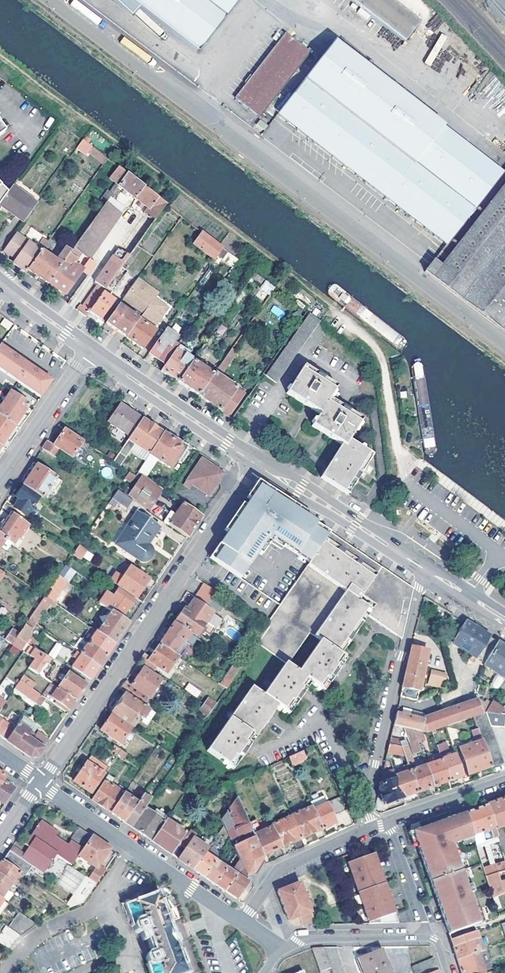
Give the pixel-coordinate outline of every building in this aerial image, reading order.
[(200,50),(239,0),(135,0),(200,50)] [(419,21),(393,0),(351,0),(404,42),(419,21)] [(309,51),(285,32),(236,97),(247,105),(260,115),(309,51)] [(445,245),(502,170),(334,39),(278,112),(309,137),(366,182),(422,227),(445,245)] [(102,155),(82,139),(79,144),(76,148),(96,163),(102,155)] [(106,158),(99,168),(110,176),(108,179),(117,185),(126,173),(106,158)] [(130,167),(126,173),(131,177),(135,170),(130,167)] [(433,278),(504,333),(504,167),(502,170),(445,245),(424,272),(433,278)] [(134,198),(135,196),(143,186),(131,177),(126,173),(117,185),(134,198)] [(12,186),(6,194),(0,202),(0,205),(23,222),(36,204),(12,186)] [(143,186),(135,196),(134,198),(147,208),(143,213),(155,220),(166,204),(143,186)] [(111,193),(106,190),(100,199),(105,203),(109,197),(111,193)] [(105,203),(104,203),(119,214),(123,208),(109,197),(105,203)] [(119,214),(104,203),(72,248),(80,254),(87,258),(105,233),(119,214)] [(143,213),(142,214),(118,249),(121,251),(122,249),(130,255),(137,245),(155,220),(143,213)] [(27,237),(40,241),(42,232),(30,228),(27,237)] [(223,248),(201,232),(193,244),(214,260),(223,248)] [(13,263),(25,272),(27,269),(40,251),(47,241),(43,239),(36,248),(15,233),(3,250),(11,257),(15,260),(13,263)] [(55,261),(40,251),(27,269),(40,277),(48,283),(70,252),(64,248),(55,261)] [(80,254),(72,248),(70,252),(48,283),(64,295),(81,270),(72,264),(80,254)] [(121,268),(130,255),(122,249),(121,251),(118,249),(111,258),(94,282),(98,285),(105,290),(107,287),(121,268)] [(95,264),(89,260),(81,270),(88,275),(95,264)] [(113,291),(127,272),(121,268),(107,287),(113,291)] [(265,280),(274,287),(288,297),(294,289),(272,272),(265,280)] [(136,280),(157,294),(162,288),(141,273),(136,280)] [(154,299),(157,294),(136,280),(133,284),(154,299)] [(154,299),(133,284),(126,294),(147,309),(154,299)] [(77,310),(86,316),(90,311),(103,293),(105,290),(98,285),(82,307),(80,306),(77,310)] [(115,302),(103,293),(90,311),(102,320),(115,302)] [(170,304),(157,294),(154,299),(167,309),(170,304)] [(167,309),(154,299),(147,309),(142,316),(127,338),(143,349),(155,332),(152,330),(167,309)] [(166,329),(177,337),(184,328),(178,323),(192,303),(187,299),(166,329)] [(127,338),(142,316),(121,302),(106,323),(115,329),(127,338)] [(270,310),(280,318),(285,312),(274,304),(270,310)] [(266,376),(276,383),(319,322),(309,314),(266,376)] [(8,329),(12,323),(5,318),(1,324),(8,329)] [(177,337),(166,329),(149,354),(158,360),(165,365),(175,351),(178,346),(173,343),(177,337)] [(40,397),(47,387),(45,379),(29,367),(25,372),(19,368),(23,363),(0,347),(0,370),(40,397)] [(223,373),(236,353),(231,349),(218,369),(223,373)] [(164,373),(178,383),(193,362),(175,351),(165,365),(161,370),(164,373)] [(187,389),(198,397),(213,376),(193,362),(178,383),(187,389)] [(29,367),(23,363),(19,368),(25,372),(29,367)] [(335,486),(349,495),(350,492),(354,486),(372,456),(363,450),(364,449),(364,448),(364,447),(362,446),(360,448),(349,441),(358,426),(360,427),(361,425),(359,424),(361,421),(344,410),(329,401),(337,388),(304,368),(286,396),(306,408),(310,402),(315,405),(311,411),(317,415),(310,426),(319,432),(323,426),(327,428),(323,434),(324,435),(340,445),(329,464),(335,468),(331,473),(325,470),(321,477),(335,486)] [(213,407),(229,417),(244,395),(214,374),(213,376),(198,397),(213,407)] [(18,397),(29,404),(33,398),(22,390),(18,397)] [(29,404),(18,397),(10,391),(0,406),(0,416),(14,425),(29,404)] [(308,409),(311,411),(315,405),(310,402),(306,408),(308,409)] [(107,422),(129,437),(142,419),(135,415),(129,411),(119,404),(107,422)] [(0,446),(14,425),(0,416),(0,446)] [(129,437),(113,462),(119,466),(134,445),(149,455),(163,434),(142,419),(129,437)] [(61,451),(71,458),(82,441),(65,429),(53,446),(61,451)] [(149,455),(169,469),(180,452),(179,444),(163,434),(149,455)] [(61,451),(53,446),(47,442),(43,449),(56,458),(61,451)] [(210,493),(219,479),(216,470),(200,459),(185,484),(190,487),(193,483),(210,493)] [(335,468),(329,464),(327,467),(325,470),(331,473),(335,468)] [(55,478),(37,466),(23,486),(41,499),(55,478)] [(123,494),(137,503),(148,511),(162,490),(137,473),(134,477),(123,494)] [(19,500),(14,507),(6,502),(2,508),(10,513),(16,517),(19,512),(24,515),(25,514),(27,516),(29,514),(30,515),(35,509),(33,508),(34,506),(32,504),(36,497),(22,488),(16,497),(19,500)] [(323,541),(328,534),(320,529),(266,494),(256,488),(238,515),(240,517),(235,526),(233,524),(232,525),(225,535),(228,537),(211,563),(239,581),(265,542),(266,544),(269,540),(307,565),(323,541)] [(123,494),(116,489),(108,502),(128,516),(137,503),(123,494)] [(182,504),(168,524),(187,538),(201,517),(182,504)] [(26,524),(16,517),(10,513),(0,529),(0,536),(5,540),(12,545),(26,524)] [(137,513),(117,542),(136,557),(140,558),(141,558),(143,558),(144,557),(145,557),(146,556),(147,555),(148,554),(148,553),(149,552),(149,551),(149,550),(148,547),(147,545),(146,544),(157,528),(137,513)] [(81,533),(76,541),(80,544),(85,535),(81,533)] [(412,590),(328,534),(323,541),(329,545),(333,548),(337,550),(338,551),(376,577),(395,589),(403,595),(394,636),(400,641),(412,590)] [(228,537),(225,535),(223,538),(209,558),(208,560),(211,563),(228,537)] [(341,593),(358,603),(362,597),(376,577),(338,551),(333,548),(329,545),(323,541),(307,565),(305,568),(341,593)] [(77,558),(83,549),(79,545),(72,555),(77,558)] [(65,566),(58,575),(62,578),(69,569),(65,566)] [(110,580),(136,598),(149,579),(130,567),(123,576),(116,572),(110,580)] [(284,666),(307,635),(310,637),(316,629),(333,604),(341,593),(305,568),(293,585),(280,605),(268,627),(255,646),(284,666)] [(286,580),(270,570),(265,576),(281,587),(286,580)] [(58,575),(44,596),(52,601),(66,581),(62,578),(58,575)] [(395,589),(376,577),(362,597),(375,606),(371,612),(367,618),(394,636),(403,595),(395,589)] [(216,592),(204,584),(200,590),(211,598),(216,592)] [(118,590),(113,598),(106,593),(100,603),(111,611),(122,618),(128,608),(129,609),(134,601),(118,590)] [(195,596),(207,605),(211,598),(200,590),(195,596)] [(333,604),(363,623),(365,620),(367,618),(371,612),(358,603),(341,593),(333,604)] [(44,613),(52,601),(44,596),(36,608),(44,613)] [(207,605),(195,596),(193,600),(204,609),(207,605)] [(216,617),(204,609),(193,600),(191,603),(185,612),(183,612),(182,611),(175,621),(201,639),(216,617)] [(318,643),(339,657),(356,634),(363,623),(333,604),(316,629),(310,637),(318,643)] [(36,608),(29,618),(36,623),(44,613),(36,608)] [(114,644),(129,623),(122,618),(111,611),(97,632),(98,633),(114,644)] [(210,641),(223,622),(216,617),(201,639),(202,640),(204,637),(210,641)] [(29,633),(36,623),(29,618),(18,635),(16,637),(25,643),(31,635),(29,633)] [(174,623),(159,644),(173,653),(182,640),(185,642),(190,634),(174,623)] [(240,669),(255,646),(268,627),(265,626),(262,624),(234,665),(240,669)] [(12,631),(5,641),(11,645),(16,637),(18,635),(12,631)] [(469,653),(480,636),(473,632),(462,649),(469,653)] [(90,645),(106,656),(114,644),(98,633),(90,645)] [(25,643),(16,637),(11,645),(20,651),(25,643)] [(487,637),(479,650),(476,648),(474,651),(477,654),(475,657),(504,676),(504,648),(487,637)] [(182,640),(173,653),(178,657),(187,644),(185,642),(182,640)] [(56,642),(48,654),(54,658),(62,645),(56,642)] [(318,643),(296,675),(310,685),(315,688),(314,692),(316,693),(319,691),(322,693),(335,676),(345,662),(339,657),(318,643)] [(159,644),(150,658),(143,654),(139,660),(154,670),(156,666),(167,674),(178,657),(173,653),(159,644)] [(106,656),(90,645),(83,655),(99,667),(106,656)] [(62,646),(55,659),(64,664),(71,650),(62,646)] [(34,660),(28,669),(37,675),(48,659),(32,648),(27,656),(34,660)] [(73,669),(90,680),(99,667),(83,655),(73,669)] [(416,702),(424,665),(407,662),(399,698),(416,702)] [(234,665),(219,686),(225,690),(240,669),(234,665)] [(284,666),(262,696),(277,708),(289,716),(305,692),(310,685),(296,675),(284,666)] [(143,668),(131,685),(142,692),(148,697),(160,680),(143,668)] [(427,685),(442,689),(446,673),(431,669),(427,685)] [(86,686),(68,673),(59,686),(58,687),(76,700),(86,686)] [(45,700),(19,682),(15,687),(41,705),(45,700)] [(189,682),(184,689),(197,698),(201,691),(189,682)] [(142,692),(131,685),(125,694),(136,701),(142,692)] [(51,697),(70,709),(75,701),(57,689),(51,697)] [(250,689),(229,719),(256,737),(272,715),(277,708),(262,696),(250,689)] [(142,705),(148,697),(142,692),(136,701),(142,705)] [(142,705),(136,701),(125,694),(111,714),(131,728),(132,728),(138,719),(139,718),(142,720),(149,710),(142,705)] [(484,703),(475,698),(473,702),(478,716),(484,714),(491,703),(493,699),(487,696),(484,703)] [(203,704),(211,710),(215,705),(206,699),(203,704)] [(491,703),(484,714),(499,715),(503,710),(491,703)] [(203,704),(199,709),(208,716),(211,710),(203,704)] [(413,731),(420,733),(426,734),(430,732),(444,728),(458,722),(454,708),(430,717),(423,721),(413,718),(395,714),(393,726),(408,730),(413,731)] [(149,710),(142,720),(139,718),(138,719),(146,725),(154,714),(149,710)] [(100,730),(120,744),(131,728),(111,714),(100,730)] [(491,727),(504,728),(504,716),(499,715),(484,714),(478,716),(472,718),(476,730),(490,767),(503,763),(491,727)] [(36,728),(22,718),(18,724),(32,733),(34,731),(36,728)] [(256,737),(229,719),(205,752),(226,766),(227,770),(230,769),(233,771),(249,748),(256,737)] [(458,722),(444,728),(448,738),(462,733),(460,729),(467,726),(465,720),(458,722)] [(9,725),(3,721),(0,725),(0,738),(9,725)] [(15,729),(6,742),(30,758),(38,757),(48,741),(34,731),(32,733),(18,724),(15,729)] [(15,729),(9,725),(0,738),(6,742),(15,729)] [(408,744),(413,756),(421,753),(417,744),(413,731),(408,730),(412,742),(408,744)] [(458,750),(467,776),(490,767),(476,730),(471,732),(475,744),(458,750)] [(417,744),(423,741),(420,733),(413,731),(417,744)] [(386,757),(404,756),(401,748),(388,745),(386,757)] [(454,755),(445,759),(440,745),(436,747),(438,754),(448,782),(462,777),(454,755)] [(110,750),(118,755),(121,751),(113,746),(110,750)] [(413,765),(406,746),(401,748),(404,756),(407,765),(416,793),(433,788),(425,766),(414,771),(412,765),(413,765)] [(291,765),(306,758),(303,751),(288,757),(291,765)] [(448,782),(438,754),(434,756),(436,762),(425,766),(433,788),(448,782)] [(91,794),(108,769),(90,757),(73,782),(91,794)] [(395,778),(402,798),(416,793),(407,765),(402,767),(404,774),(395,778)] [(402,798),(395,778),(393,772),(388,774),(386,769),(383,770),(378,789),(380,795),(379,795),(382,803),(385,802),(386,804),(402,798)] [(123,795),(109,785),(112,780),(106,776),(90,800),(110,813),(123,795)] [(0,787),(0,802),(5,805),(15,791),(3,783),(0,787)] [(144,793),(136,804),(123,822),(131,827),(143,809),(151,798),(144,793)] [(123,822),(136,804),(123,795),(110,813),(123,822)] [(323,796),(309,802),(311,807),(312,810),(327,804),(323,796)] [(232,825),(238,837),(251,831),(248,824),(236,797),(220,819),(223,824),(225,828),(232,825)] [(327,804),(332,817),(345,810),(340,798),(327,804)] [(486,806),(501,853),(504,851),(504,844),(500,828),(504,826),(504,799),(486,806)] [(332,817),(327,804),(312,810),(321,830),(335,823),(332,817)] [(486,806),(464,813),(472,837),(493,900),(504,894),(504,865),(501,853),(486,806)] [(291,817),(301,839),(321,830),(312,810),(311,807),(291,817)] [(131,827),(151,842),(164,823),(153,816),(143,809),(131,827)] [(153,816),(164,823),(165,821),(167,819),(156,811),(153,816)] [(413,832),(448,934),(463,929),(479,923),(451,845),(472,837),(464,813),(413,832)] [(271,828),(280,848),(301,839),(291,817),(278,823),(276,820),(273,821),(274,824),(270,826),(271,828)] [(257,830),(260,829),(256,820),(248,824),(251,831),(254,838),(263,857),(280,848),(271,828),(258,833),(257,830)] [(164,823),(151,842),(169,854),(184,833),(165,821),(164,823)] [(71,851),(70,849),(70,848),(68,847),(67,848),(66,847),(66,846),(63,844),(62,844),(61,843),(61,842),(56,839),(55,840),(52,838),(53,836),(46,832),(48,829),(38,822),(32,831),(36,834),(33,839),(28,836),(23,845),(27,848),(20,859),(32,867),(43,875),(56,856),(72,866),(78,857),(79,855),(72,850),(71,851)] [(81,851),(91,837),(79,828),(68,842),(81,851)] [(178,859),(192,869),(204,853),(206,849),(192,839),(194,836),(188,831),(180,843),(186,847),(178,859)] [(99,866),(110,849),(91,837),(81,851),(79,855),(78,857),(97,869),(70,908),(84,903),(106,870),(99,866)] [(263,857),(254,838),(234,848),(233,849),(236,853),(242,866),(246,876),(248,876),(254,873),(256,868),(262,858),(263,857)] [(32,867),(20,859),(9,851),(2,860),(19,872),(25,876),(32,867)] [(349,862),(369,923),(369,924),(380,923),(378,919),(396,912),(395,908),(391,897),(375,852),(366,856),(349,862)] [(204,877),(215,861),(204,853),(192,869),(204,877)] [(11,884),(14,886),(17,881),(15,879),(19,872),(2,860),(0,864),(0,876),(11,884)] [(215,861),(204,877),(214,885),(226,868),(215,861)] [(236,875),(224,891),(235,899),(247,883),(246,882),(249,878),(248,876),(246,876),(242,866),(236,875)] [(226,868),(214,885),(224,891),(236,875),(226,868)] [(11,884),(0,876),(0,900),(11,884)] [(314,921),(299,883),(277,891),(283,907),(288,921),(299,917),(303,926),(310,923),(313,921),(314,921)] [(144,900),(143,896),(142,893),(133,896),(134,900),(136,903),(140,902),(144,900)] [(169,927),(160,904),(157,896),(144,900),(140,902),(136,903),(128,906),(134,925),(137,924),(136,927),(137,930),(140,932),(145,930),(149,940),(152,948),(154,953),(150,955),(148,959),(149,963),(151,963),(148,964),(152,972),(183,972),(185,972),(175,944),(172,936),(171,932),(169,927)] [(19,913),(8,927),(21,936),(37,925),(19,913)] [(8,927),(6,926),(0,935),(0,945),(8,950),(21,936),(8,927)] [(451,942),(466,937),(463,929),(448,934),(451,942)] [(451,942),(457,960),(478,953),(485,950),(483,947),(478,948),(475,939),(467,942),(466,937),(451,942)] [(323,948),(311,948),(320,972),(332,972),(323,948)] [(336,948),(323,948),(332,972),(345,972),(336,948)] [(381,950),(358,959),(363,972),(390,972),(381,950)] [(461,972),(478,972),(476,970),(482,967),(478,953),(457,960),(461,972)] [(411,967),(414,972),(431,972),(437,970),(433,958),(411,967)]
